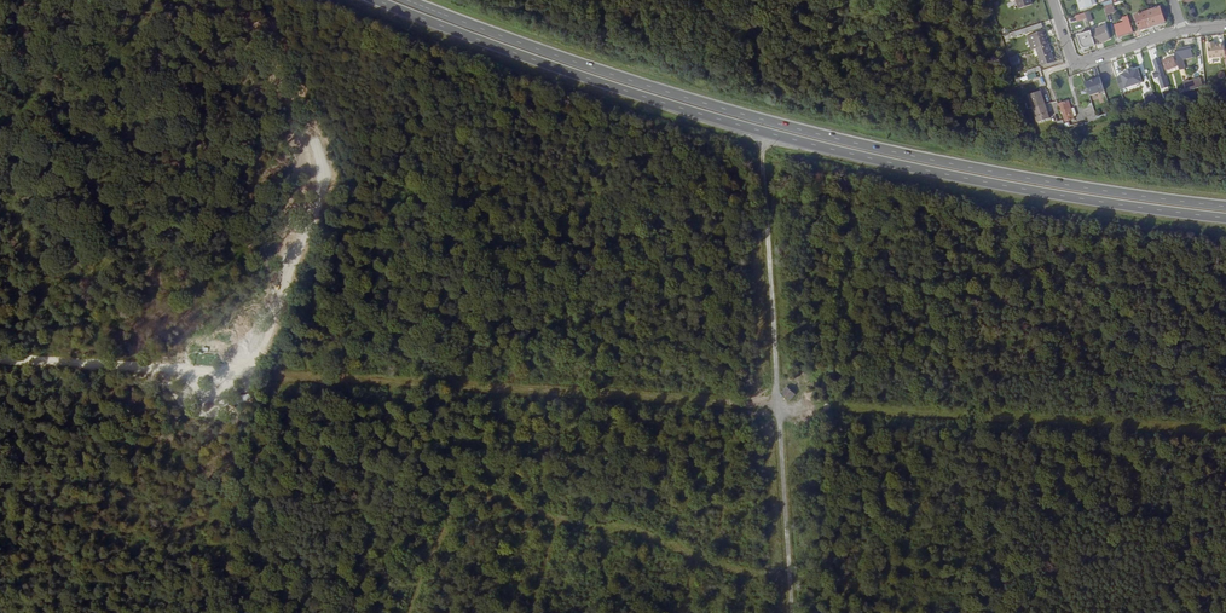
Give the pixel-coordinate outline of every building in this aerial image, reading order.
[(1095,5),(1094,0),(1082,0),(1085,8),(1095,5)] [(1116,4),(1108,7),(1110,14),(1119,12),(1116,4)] [(1168,21),(1163,7),(1151,11),(1156,25),(1168,21)] [(1151,11),(1138,15),(1143,29),(1156,25),(1151,11)] [(1074,15),(1077,22),(1086,18),(1084,12),(1074,15)] [(456,17),(478,26),(479,23),(457,15),(456,17)] [(1047,26),(1045,22),(1018,31),(1020,35),(1047,26)] [(1136,34),(1132,22),(1117,27),(1121,35),(1132,32),(1133,35),(1136,34)] [(1109,27),(1095,32),(1099,44),(1104,43),(1104,42),(1113,39),(1109,27)] [(1036,33),(1040,47),(1053,44),(1048,30),(1036,33)] [(1099,44),(1095,32),(1094,31),(1082,35),(1086,45),(1087,46),(1088,47),(1089,47),(1099,44)] [(1035,49),(1040,47),(1036,33),(1030,35),(1035,49)] [(1225,56),(1225,43),(1218,44),(1217,42),(1210,42),(1212,57),(1225,56)] [(1053,44),(1040,47),(1046,65),(1058,61),(1053,44)] [(1196,58),(1193,48),(1178,51),(1180,61),(1179,62),(1182,70),(1188,69),(1185,60),(1196,58)] [(1016,65),(1025,62),(1022,53),(1013,56),(1016,65)] [(1169,71),(1179,67),(1176,57),(1165,60),(1169,71)] [(1166,90),(1172,88),(1163,58),(1156,60),(1160,72),(1156,74),(1158,79),(1162,78),(1166,90)] [(1124,76),(1120,78),(1124,90),(1147,83),(1142,68),(1124,74),(1124,76)] [(1024,76),(1015,79),(1017,84),(1026,81),(1024,76)] [(1103,76),(1088,81),(1092,95),(1107,90),(1103,76)] [(1186,83),(1190,93),(1206,88),(1204,81),(1193,84),(1192,82),(1186,83)] [(1054,119),(1049,105),(1045,91),(1033,95),(1038,108),(1042,122),(1054,119)] [(1175,98),(1173,91),(1167,93),(1169,100),(1175,98)] [(1066,111),(1069,110),(1067,104),(1063,105),(1067,120),(1068,123),(1079,119),(1078,117),(1076,109),(1073,102),(1072,102),(1077,116),(1069,119),(1066,111)] [(1077,116),(1072,102),(1067,104),(1069,110),(1066,111),(1069,119),(1077,116)] [(1093,122),(1100,120),(1099,116),(1096,107),(1089,109),(1093,122)] [(1068,124),(1068,123),(1067,120),(1061,122),(1063,131),(1070,129),(1068,124)] [(786,386),(780,392),(790,401),(795,395),(786,386)]
